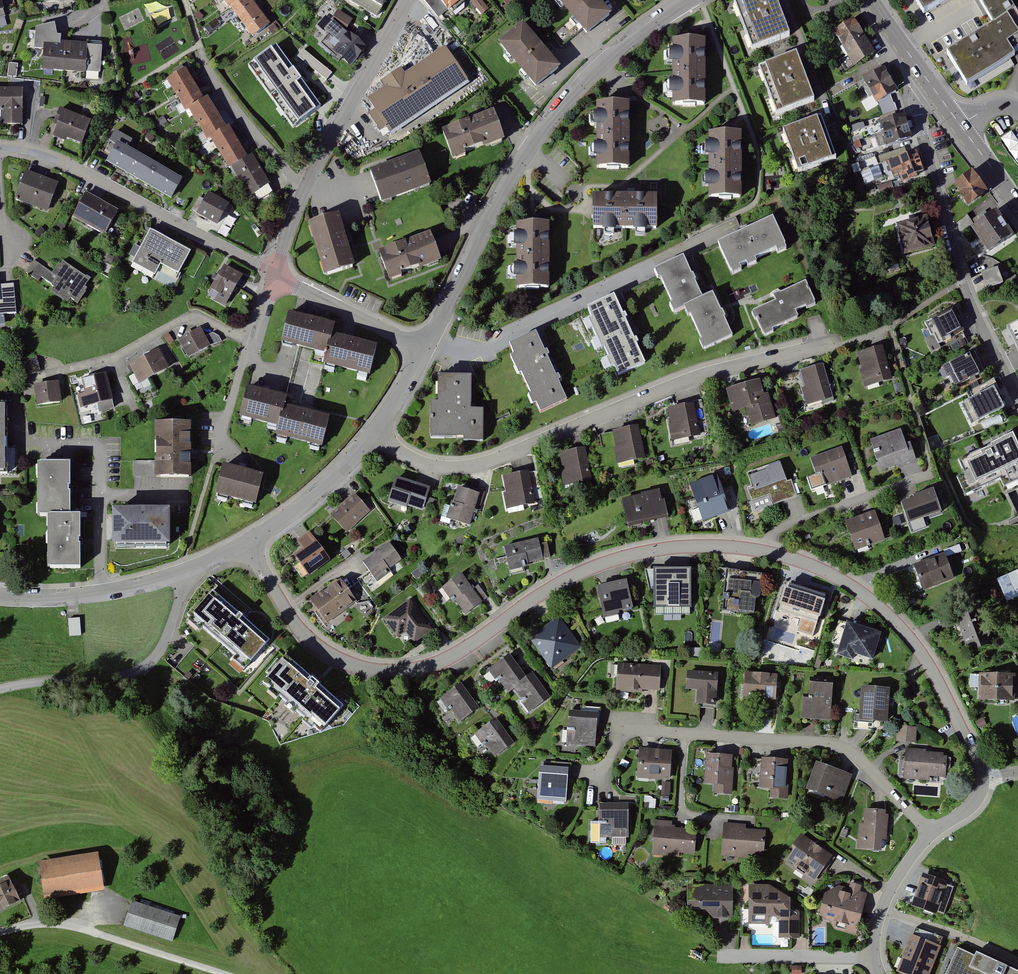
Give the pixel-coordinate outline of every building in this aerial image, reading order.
[(240,0),(221,0),(228,9),(240,0)] [(270,26),(250,0),(240,0),(230,9),(252,40),(270,26)] [(387,0),(341,0),(375,21),(387,0)] [(425,3),(439,19),(445,13),(446,15),(465,0),(429,0),(425,3)] [(479,0),(476,0),(471,5),(482,17),(489,11),(479,0)] [(583,38),(609,16),(596,0),(553,0),(583,38)] [(732,3),(750,51),(788,37),(774,0),(740,0),(732,3)] [(926,14),(947,0),(916,0),(926,14)] [(992,25),(945,55),(965,88),(1014,60),(1005,46),(1009,43),(1015,54),(1017,52),(1017,20),(1007,2),(1011,0),(1010,0),(977,0),(992,25)] [(170,9),(154,14),(157,25),(173,20),(170,9)] [(92,12),(75,12),(75,25),(91,25),(92,12)] [(349,69),(365,51),(344,35),(353,22),(338,13),(326,32),(339,43),(330,52),(349,69)] [(853,21),(832,34),(854,69),(875,55),(853,21)] [(558,69),(521,24),(496,45),(533,91),(558,69)] [(87,47),(85,37),(50,35),(46,43),(41,71),(85,74),(87,47)] [(706,40),(670,40),(670,105),(706,105),(706,40)] [(293,128),(321,107),(275,45),(247,66),(293,128)] [(468,81),(446,47),(405,73),(402,68),(381,82),(385,88),(367,100),(374,110),(368,114),(380,131),(386,127),(390,133),(468,81)] [(332,73),(303,49),(297,57),(326,81),(332,73)] [(794,55),(757,69),(775,117),(813,103),(794,55)] [(163,82),(172,96),(193,84),(184,69),(163,82)] [(883,70),(861,83),(875,106),(897,93),(883,70)] [(203,99),(193,84),(172,96),(182,112),(185,110),(203,99)] [(21,90),(0,90),(0,121),(0,126),(22,126),(21,90)] [(194,125),(214,113),(205,98),(203,99),(185,110),(194,125)] [(629,103),(592,104),(593,169),(629,169),(629,103)] [(90,121),(58,110),(52,127),(55,128),(52,137),(81,147),(90,121)] [(505,141),(493,110),(441,129),(453,161),(468,156),(466,151),(483,145),(485,148),(505,141)] [(214,113),(194,125),(204,142),(209,139),(225,129),(214,113)] [(905,117),(878,125),(885,148),(912,140),(905,117)] [(819,119),(781,133),(797,174),(834,160),(819,119)] [(218,154),(236,142),(227,127),(225,129),(209,139),(218,154)] [(1001,138),(1017,161),(1017,138),(1012,130),(1001,138)] [(742,133),(706,133),(706,198),(743,198),(742,133)] [(236,142),(218,154),(228,170),(229,169),(246,158),(236,142)] [(131,154),(115,145),(104,165),(120,174),(131,154)] [(421,153),(370,171),(383,204),(434,186),(421,153)] [(916,153),(887,165),(893,177),(898,175),(902,183),(918,177),(917,174),(924,171),(916,153)] [(147,162),(131,154),(120,174),(136,183),(147,162)] [(229,169),(248,198),(269,185),(250,156),(246,158),(229,169)] [(164,171),(147,162),(136,183),(153,192),(164,171)] [(878,162),(861,166),(865,182),(882,178),(878,162)] [(169,200),(180,180),(164,171),(153,192),(169,200)] [(58,184),(24,172),(14,200),(48,212),(58,184)] [(971,174),(951,188),(966,209),(986,195),(971,174)] [(891,180),(878,186),(882,194),(895,188),(891,180)] [(116,212),(84,194),(71,217),(103,235),(116,212)] [(230,207),(207,194),(194,217),(218,230),(230,207)] [(654,197),(589,198),(589,231),(654,231),(654,197)] [(995,213),(970,231),(987,256),(1013,238),(995,213)] [(967,215),(958,221),(965,232),(974,226),(967,215)] [(338,216),(310,224),(326,276),(354,268),(338,216)] [(926,218),(896,227),(904,257),(934,248),(926,218)] [(771,220),(716,245),(731,275),(785,250),(771,220)] [(551,225),(513,225),(513,290),(551,290),(551,225)] [(188,253),(148,231),(131,263),(153,276),(159,265),(176,275),(188,253)] [(441,263),(429,232),(378,250),(389,282),(406,276),(405,273),(420,268),(421,271),(441,263)] [(681,258),(652,272),(673,314),(683,309),(703,351),(732,337),(712,295),(701,300),(681,258)] [(51,274),(35,261),(26,273),(38,282),(40,278),(50,286),(48,290),(65,303),(68,299),(76,304),(86,291),(83,288),(88,280),(61,260),(51,274)] [(242,276),(223,266),(209,291),(217,295),(213,301),(224,307),(242,276)] [(998,266),(983,272),(988,286),(1004,281),(998,266)] [(775,302),(752,313),(764,337),(798,320),(794,313),(804,308),(805,312),(816,306),(805,283),(773,298),(775,302)] [(15,316),(12,284),(0,285),(0,317),(15,316)] [(613,297),(585,310),(616,375),(644,362),(613,297)] [(952,310),(931,321),(942,343),(964,332),(952,310)] [(333,327),(287,315),(279,345),(325,357),(331,336),(333,327)] [(1009,332),(1017,348),(1017,327),(1009,332)] [(200,328),(177,341),(186,357),(209,345),(200,328)] [(168,333),(161,337),(166,345),(173,341),(168,333)] [(536,334),(507,347),(538,413),(567,400),(536,334)] [(376,348),(331,336),(325,357),(322,366),(367,378),(376,348)] [(882,347),(856,355),(866,388),(892,380),(882,347)] [(158,349),(127,365),(138,385),(168,369),(158,349)] [(969,354),(942,367),(951,387),(978,374),(969,354)] [(37,358),(22,361),(24,375),(40,372),(37,358)] [(824,364),(799,372),(808,404),(834,397),(824,364)] [(83,394),(77,395),(80,408),(96,404),(99,414),(115,410),(106,373),(80,380),(83,394)] [(470,378),(436,378),(436,404),(429,404),(429,440),(482,440),(482,411),(470,411),(470,378)] [(763,395),(759,379),(724,389),(731,415),(740,413),(745,432),(777,422),(768,393),(763,395)] [(57,382),(32,386),(35,407),(60,403),(57,382)] [(284,398),(243,387),(235,417),(276,428),(284,398)] [(977,423),(1003,410),(993,388),(966,401),(967,403),(963,406),(972,424),(977,421),(977,423)] [(696,403),(666,409),(672,442),(702,437),(696,403)] [(328,418),(282,406),(274,436),(320,449),(328,418)] [(154,425),(154,477),(187,478),(187,425),(154,425)] [(639,425),(611,431),(619,464),(646,457),(639,425)] [(900,431),(869,441),(879,470),(914,458),(909,442),(904,444),(900,431)] [(1012,433),(989,443),(990,445),(979,451),(978,448),(956,458),(971,492),(1017,471),(1017,445),(1012,433)] [(585,447),(558,454),(566,486),(593,480),(585,447)] [(841,448),(810,459),(820,487),(851,476),(841,448)] [(753,489),(747,491),(755,512),(797,496),(791,480),(786,482),(779,462),(748,474),(753,489)] [(69,464),(36,465),(36,516),(47,516),(70,516),(69,464)] [(264,477),(223,466),(216,496),(256,507),(264,477)] [(529,472),(501,477),(508,509),(536,503),(529,472)] [(717,474),(689,484),(702,521),(729,512),(717,474)] [(429,489),(397,479),(389,502),(405,507),(406,504),(422,509),(429,489)] [(479,494),(458,488),(454,502),(451,501),(446,519),(470,526),(479,494)] [(912,499),(899,504),(907,526),(942,513),(934,489),(911,496),(912,499)] [(659,490),(620,500),(627,527),(670,516),(665,499),(661,500),(659,490)] [(353,494),(330,516),(347,534),(370,512),(353,494)] [(874,512),(845,522),(855,550),(884,541),(874,512)] [(172,513),(114,513),(114,549),(172,548),(172,513)] [(47,516),(47,569),(80,569),(80,517),(47,516)] [(899,517),(893,519),(896,530),(903,527),(899,517)] [(302,550),(292,557),(307,577),(329,562),(309,534),(297,542),(302,550)] [(538,539),(503,548),(509,571),(544,563),(538,539)] [(389,543),(362,562),(377,582),(391,572),(389,569),(401,560),(389,543)] [(945,554),(913,566),(923,591),(954,579),(945,554)] [(763,571),(724,567),(720,614),(755,617),(757,599),(761,599),(763,571)] [(690,570),(653,571),(653,609),(690,609),(690,570)] [(996,581),(1006,604),(1017,598),(1017,571),(996,581)] [(462,574),(440,589),(450,602),(454,599),(465,615),(483,603),(462,574)] [(322,591),(308,601),(325,625),(350,608),(349,606),(355,602),(341,581),(323,593),(322,591)] [(625,581),(596,588),(603,618),(633,610),(625,581)] [(823,599),(797,591),(787,622),(814,630),(823,599)] [(268,642),(209,593),(187,619),(247,668),(268,642)] [(432,630),(408,600),(381,621),(396,639),(405,633),(414,644),(432,630)] [(978,611),(956,621),(970,652),(992,642),(978,611)] [(70,617),(71,635),(82,635),(81,617),(70,617)] [(558,618),(529,640),(552,669),(581,647),(558,618)] [(881,633),(846,623),(836,658),(852,662),(854,655),(874,661),(881,633)] [(811,652),(797,649),(794,661),(808,664),(811,652)] [(282,655),(257,684),(321,737),(345,707),(282,655)] [(512,689),(526,678),(508,655),(487,672),(505,695),(512,689)] [(660,667),(617,665),(616,693),(659,695),(660,667)] [(718,674),(686,672),(685,691),(697,692),(697,707),(715,708),(718,674)] [(526,678),(512,689),(530,712),(550,697),(532,673),(526,678)] [(777,676),(744,674),(742,700),(775,702),(777,676)] [(1016,677),(969,676),(969,690),(978,691),(978,702),(1015,703),(1016,677)] [(460,685),(439,700),(457,724),(478,708),(460,685)] [(832,686),(808,685),(807,700),(802,700),(802,720),(830,722),(832,686)] [(890,690),(861,688),(859,723),(888,724),(890,690)] [(597,714),(568,712),(566,746),(595,747),(597,714)] [(495,719),(474,736),(494,760),(514,744),(495,719)] [(983,719),(975,723),(979,731),(987,727),(983,719)] [(917,729),(897,728),(896,743),(916,744),(917,729)] [(672,753),(639,750),(637,779),(670,781),(672,753)] [(927,750),(905,750),(904,781),(928,781),(928,778),(946,779),(946,759),(944,759),(944,754),(927,754),(927,750)] [(735,757),(705,756),(704,786),(716,786),(715,795),(733,796),(735,757)] [(790,761),(761,759),(759,789),(770,790),(770,800),(788,801),(790,761)] [(852,776),(816,764),(807,790),(843,802),(852,776)] [(568,770),(538,768),(536,801),(566,803),(568,770)] [(670,784),(662,784),(662,797),(670,797),(670,784)] [(629,805),(600,804),(598,837),(627,839),(629,805)] [(889,812),(865,810),(864,826),(858,825),(856,851),(881,853),(882,841),(887,841),(889,812)] [(672,822),(654,822),(653,856),(696,858),(697,830),(672,829),(672,822)] [(746,825),(723,824),(722,859),(765,860),(766,831),(746,830),(746,825)] [(832,858),(801,835),(791,850),(793,851),(784,863),(813,884),(832,858)] [(98,855),(40,862),(46,900),(103,892),(98,855)] [(937,914),(947,885),(924,877),(912,913),(935,920),(937,914)] [(0,887),(0,914),(21,904),(10,882),(0,887)] [(838,887),(823,894),(818,914),(824,923),(830,924),(834,930),(857,936),(867,895),(861,893),(862,887),(850,883),(848,890),(838,887)] [(954,888),(947,885),(937,914),(944,916),(954,888)] [(733,886),(687,887),(688,914),(711,913),(711,920),(733,920),(733,886)] [(769,886),(749,886),(750,919),(779,919),(779,939),(801,939),(800,914),(790,908),(789,900),(769,886)] [(180,918),(132,903),(125,925),(174,940),(180,918)] [(941,946),(912,934),(896,973),(899,973),(930,973),(941,946)] [(777,936),(752,935),(752,946),(777,947),(777,936)] [(957,949),(946,973),(1017,973),(975,954),(974,957),(957,949)] [(790,966),(790,973),(802,973),(802,966),(790,966)]
